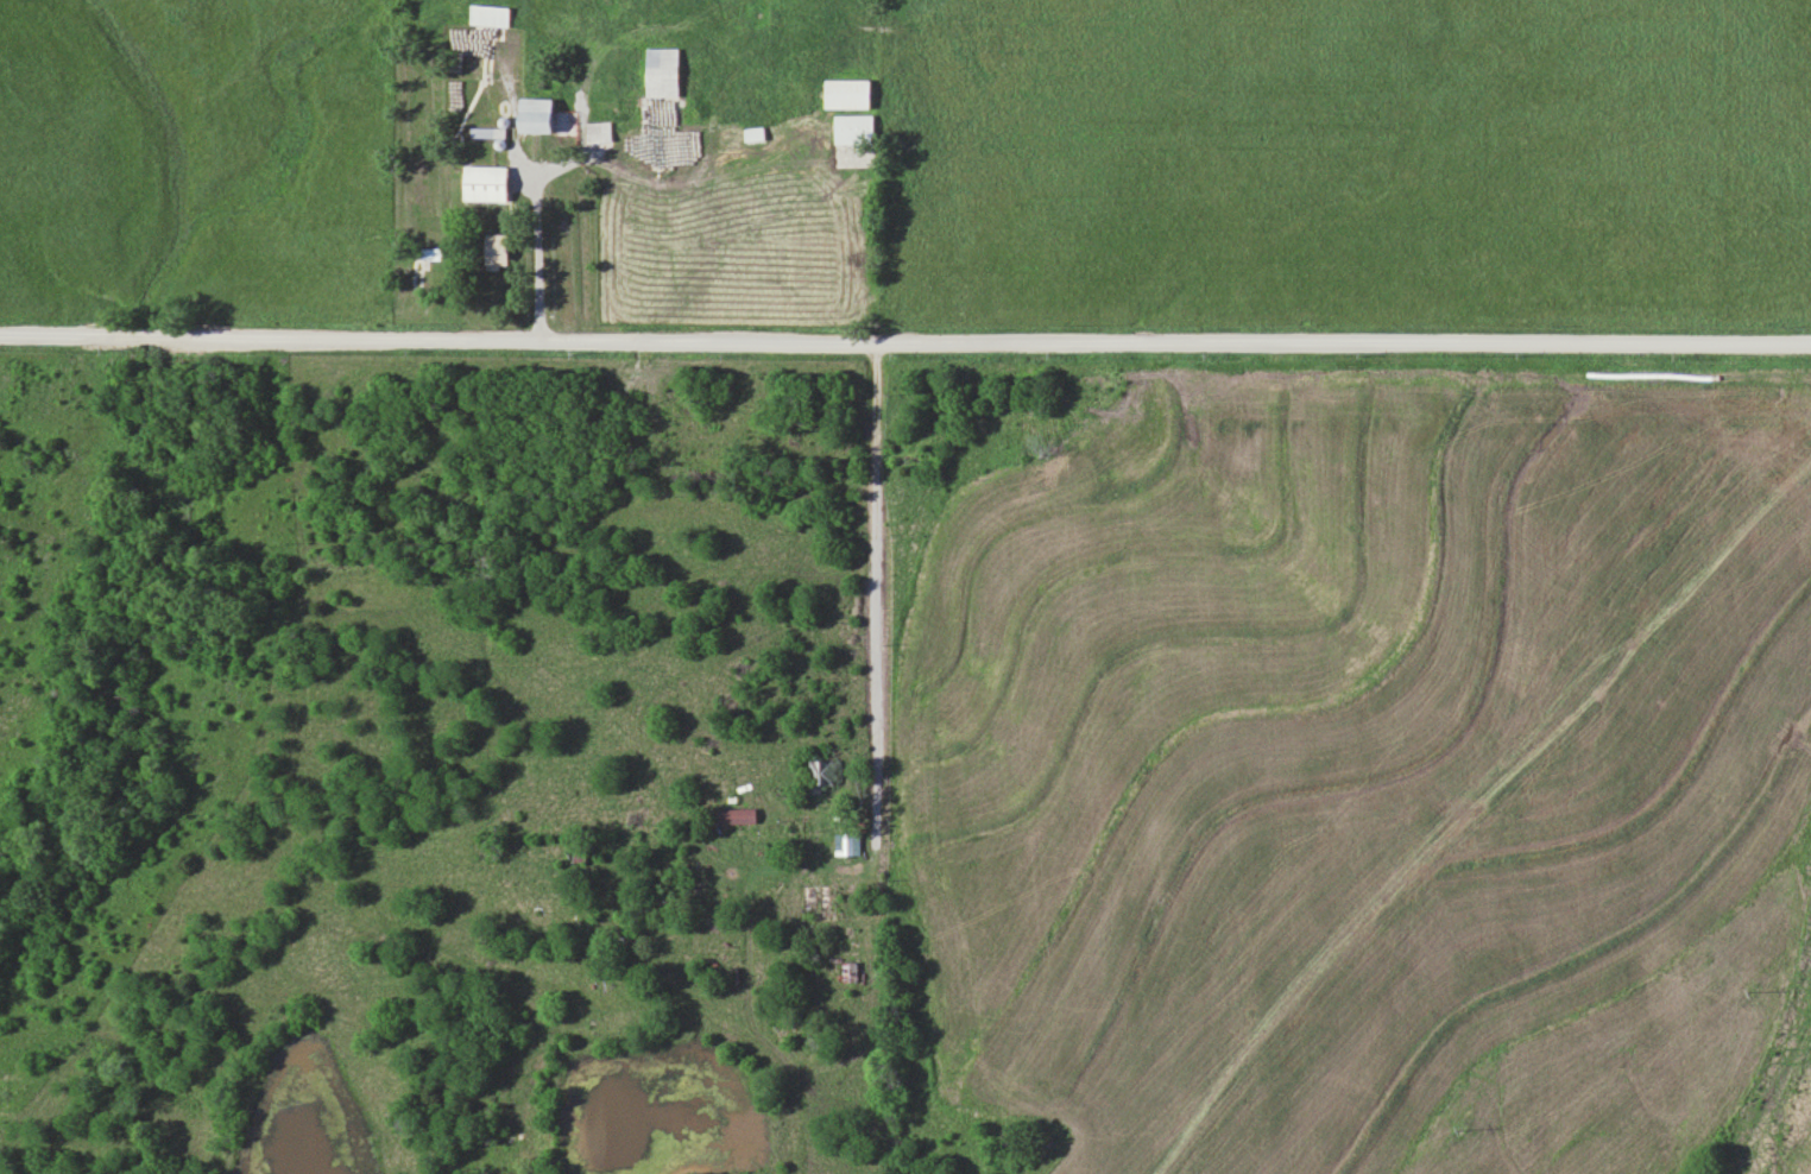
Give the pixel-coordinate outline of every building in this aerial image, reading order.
[(507,27),(507,6),(467,6),(467,27),(507,27)] [(642,98),(675,98),(675,49),(642,49),(642,98)] [(819,109),(866,109),(866,80),(819,80),(819,109)] [(551,99),(510,99),(510,134),(551,134),(551,99)] [(831,115),(831,145),(871,145),(871,115),(831,115)] [(609,143),(609,123),(584,123),(584,143),(609,143)] [(501,129),(467,128),(467,138),(501,138),(501,129)] [(761,139),(761,128),(743,128),(743,139),(761,139)] [(502,201),(502,167),(457,167),(457,201),(502,201)] [(503,268),(503,234),(478,234),(478,268),(503,268)] [(840,758),(809,758),(809,793),(822,793),(822,784),(840,784),(840,758)] [(753,807),(711,807),(711,825),(753,825),(753,807)] [(839,855),(851,855),(851,831),(839,831),(839,855)] [(838,983),(857,983),(857,961),(838,961),(838,983)]
